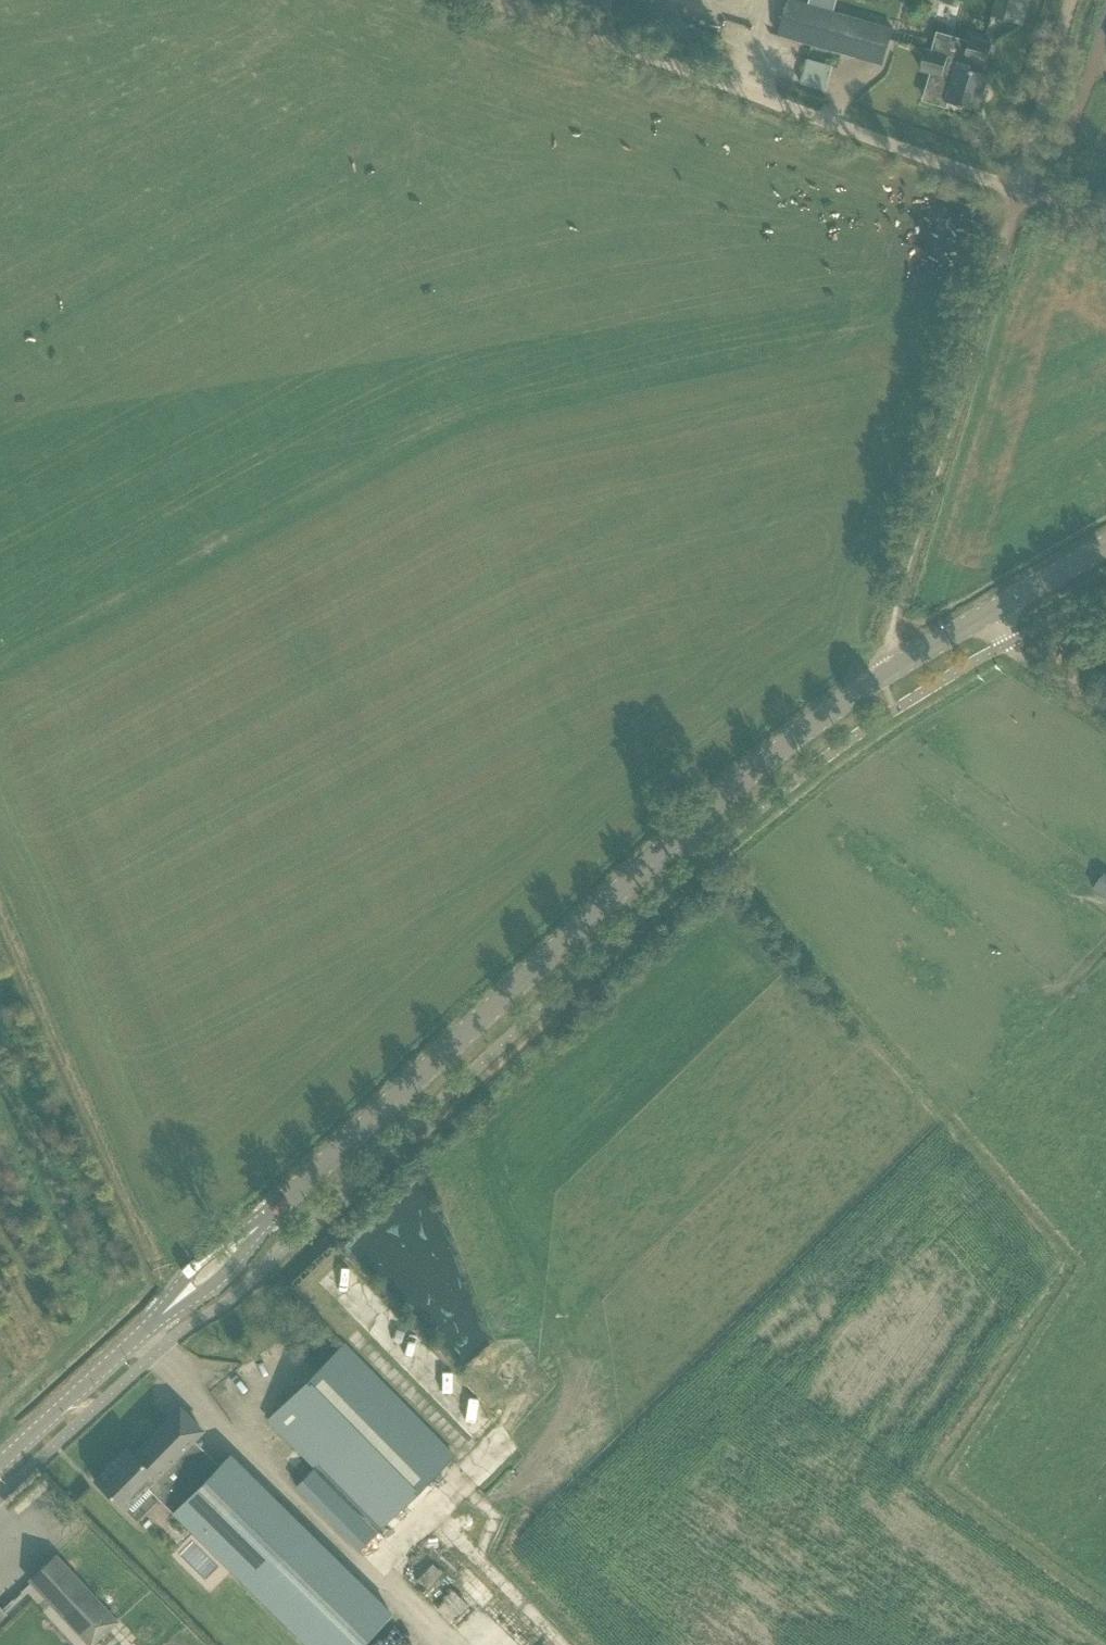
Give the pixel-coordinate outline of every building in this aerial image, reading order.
[(609,12),(613,0),(573,0),(609,12)] [(883,64),(893,29),(792,0),(788,0),(779,34),(808,42),(883,64)] [(1030,0),(1004,0),(1000,14),(1024,21),(1030,0)] [(987,64),(993,44),(971,37),(965,57),(949,52),(948,56),(927,50),(921,70),(932,73),(924,100),(946,106),(947,102),(978,111),(989,75),(984,74),(987,64)] [(808,58),(803,81),(828,87),(833,64),(808,58)] [(1095,888),(1105,894),(1105,880),(1101,878),(1095,888)] [(268,1420),(283,1436),(377,1531),(453,1456),(344,1345),(268,1420)] [(166,1491),(190,1467),(177,1454),(201,1430),(195,1425),(180,1409),(134,1456),(127,1449),(95,1481),(123,1509),(145,1486),(159,1500),(167,1492),(166,1491)] [(230,1455),(173,1513),(306,1644),(359,1644),(390,1613),(230,1455)] [(47,1599),(52,1595),(82,1627),(77,1632),(89,1644),(91,1644),(116,1622),(55,1555),(29,1579),(47,1599)]
